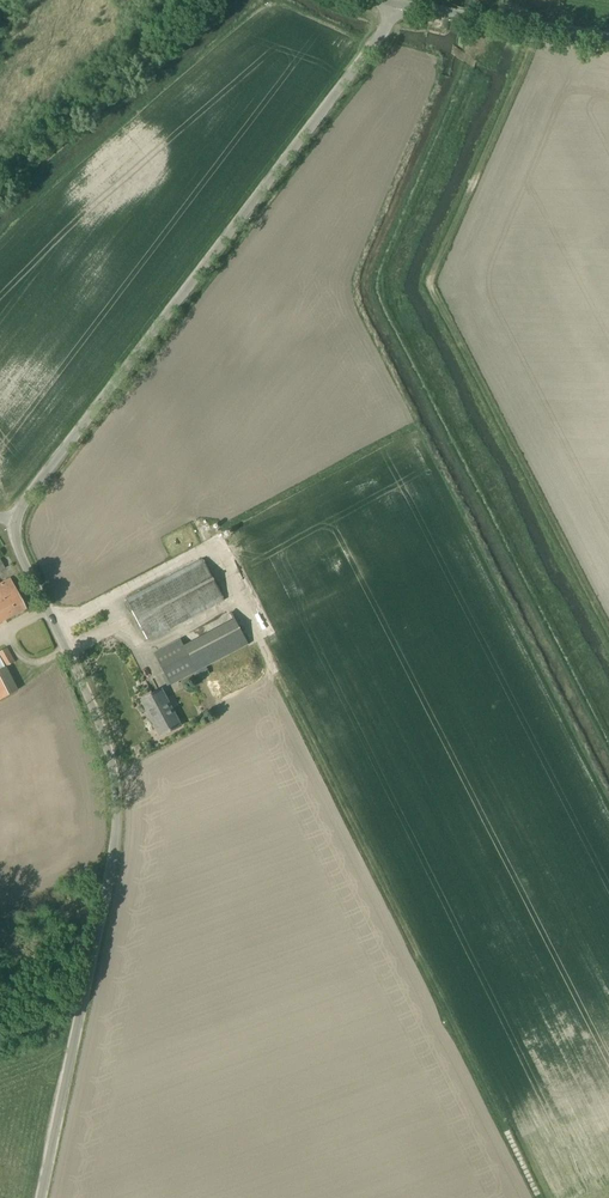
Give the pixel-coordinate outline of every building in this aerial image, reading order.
[(332,566),(342,561),(339,555),(329,559),(332,566)] [(148,640),(224,600),(203,559),(127,600),(148,640)] [(26,609),(10,579),(0,584),(0,622),(26,609)] [(248,645),(236,622),(186,649),(198,671),(248,645)] [(186,649),(181,639),(155,653),(172,685),(198,671),(186,649)] [(4,668),(15,662),(7,648),(0,651),(0,659),(4,668)] [(161,690),(142,700),(161,736),(181,726),(161,690)]
